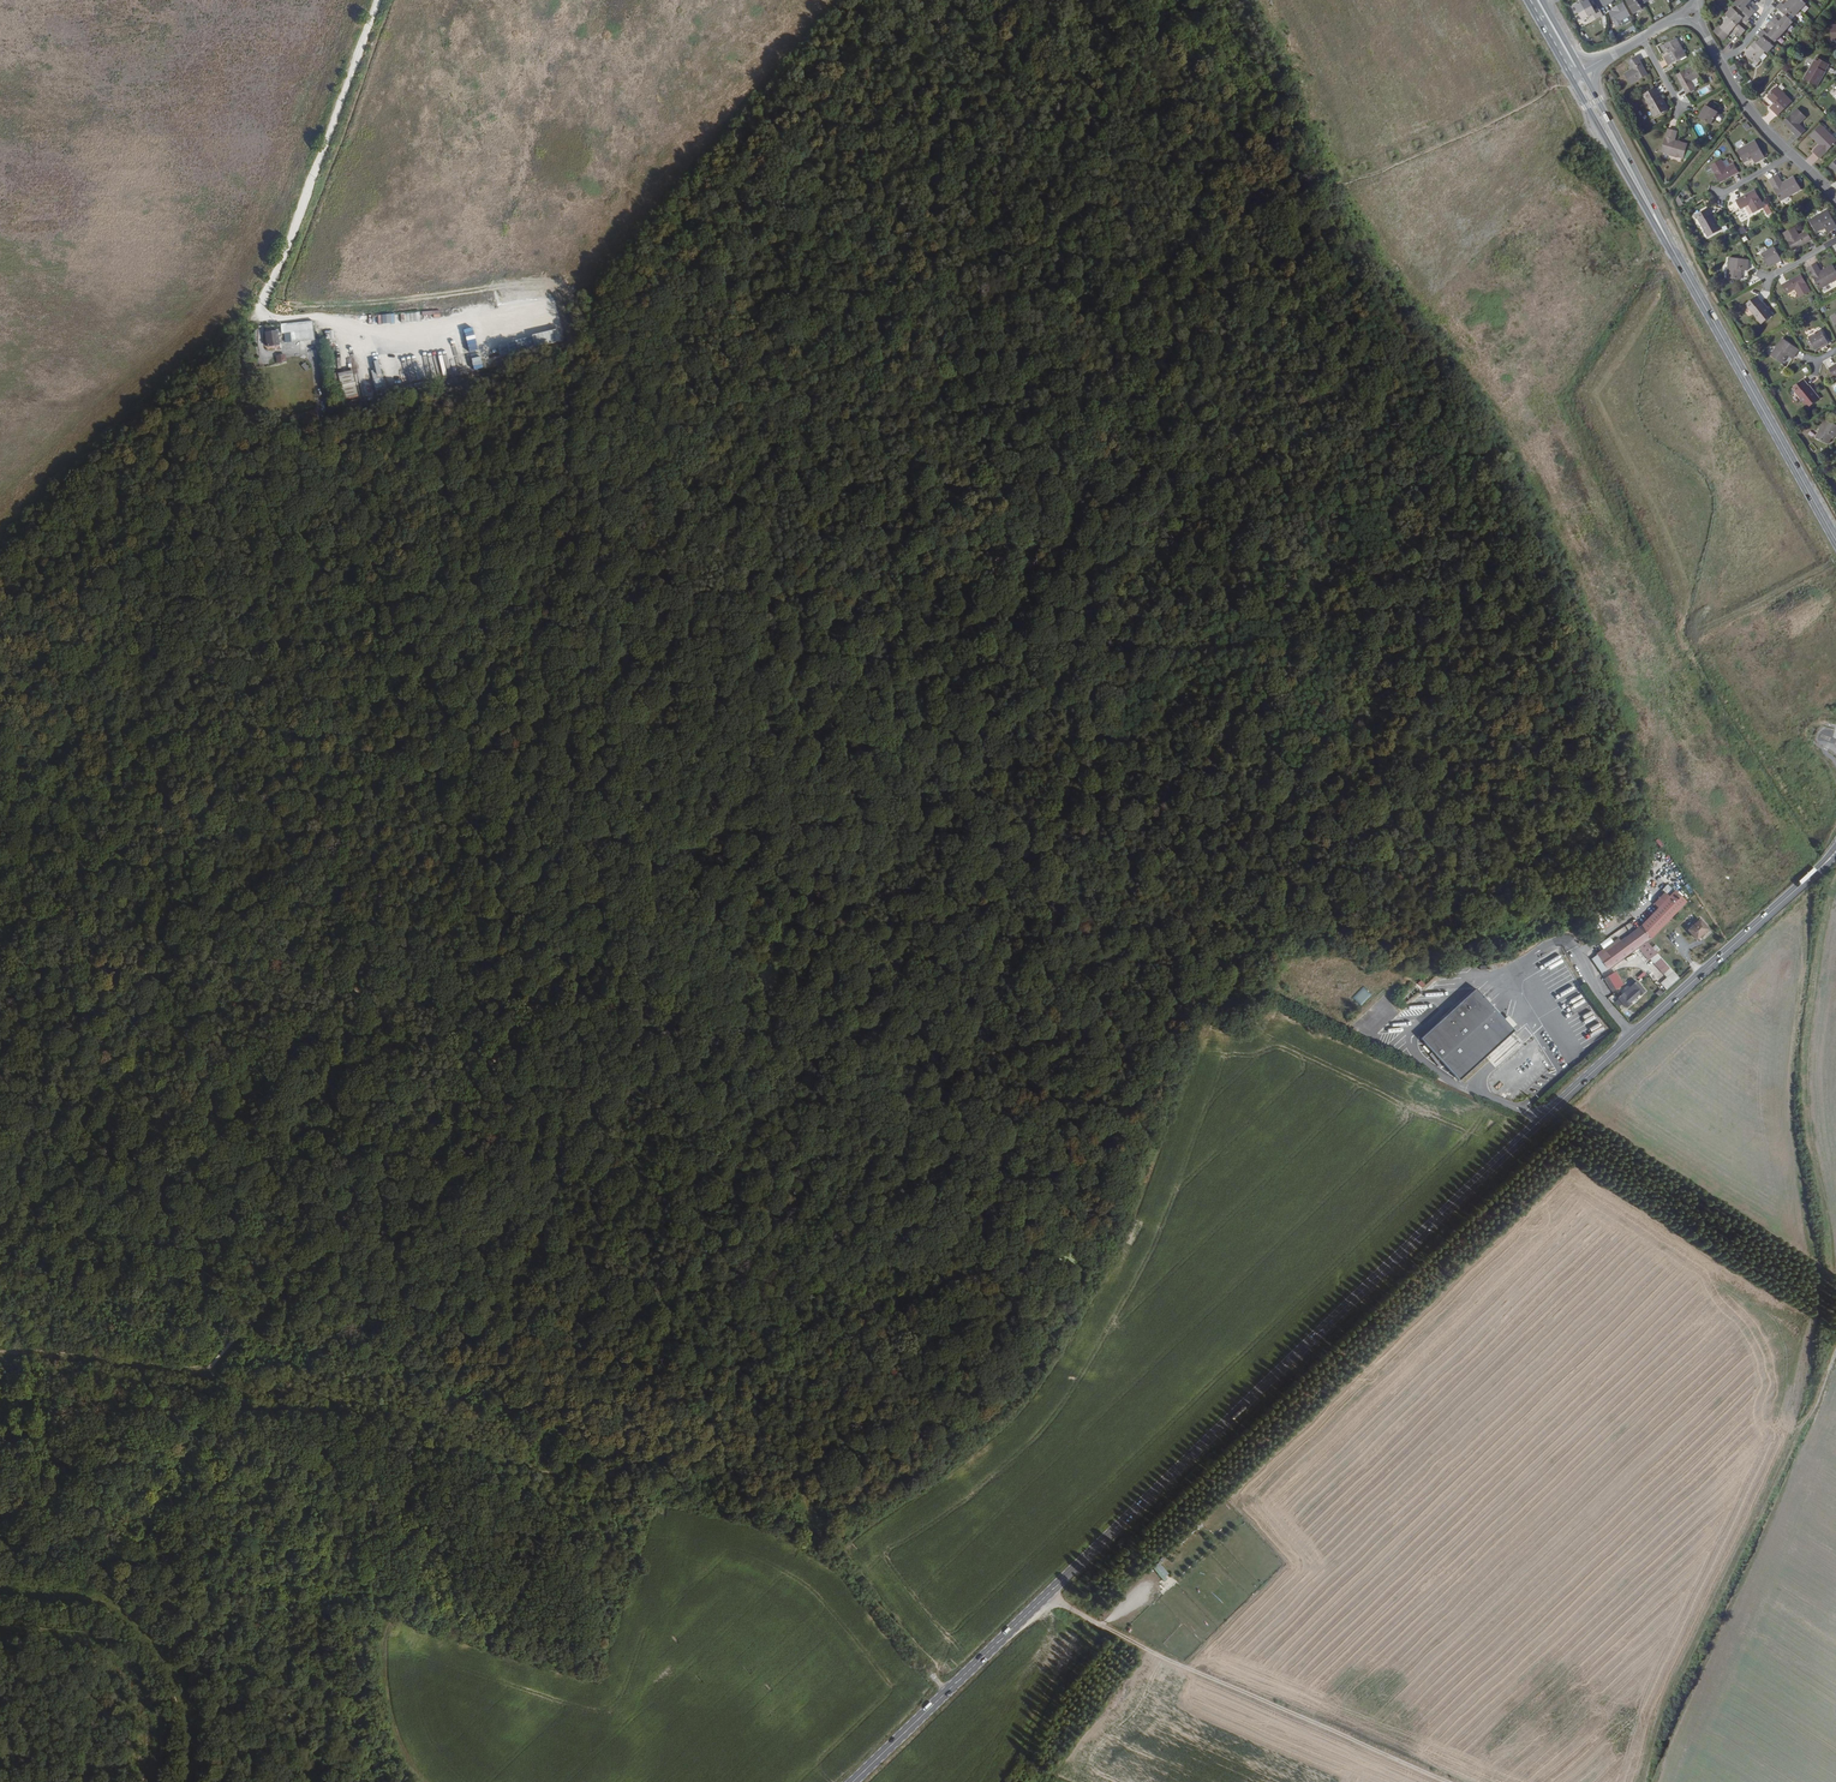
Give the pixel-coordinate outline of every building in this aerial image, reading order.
[(1576,6),(1580,13),(1593,6),(1590,1),(1590,0),(1580,0),(1582,3),(1576,6)] [(1630,14),(1641,8),(1637,2),(1641,0),(1631,0),(1632,1),(1625,5),(1630,14)] [(1735,4),(1739,7),(1736,11),(1732,7),(1726,14),(1730,17),(1721,27),(1720,26),(1715,32),(1724,40),(1734,28),(1739,32),(1737,34),(1741,37),(1746,31),(1738,24),(1743,19),(1746,22),(1755,11),(1751,8),(1750,10),(1746,6),(1752,0),(1738,0),(1735,4)] [(1775,41),(1793,22),(1788,17),(1791,14),(1794,17),(1805,4),(1802,1),(1803,0),(1789,0),(1784,5),(1781,2),(1777,7),(1786,15),(1780,21),(1778,19),(1779,18),(1775,15),(1767,24),(1771,27),(1772,26),(1774,28),(1768,34),(1762,29),(1758,34),(1761,37),(1756,42),(1755,41),(1748,49),(1750,50),(1745,54),(1757,65),(1761,60),(1758,58),(1765,50),(1768,53),(1774,46),(1770,43),(1773,39),(1775,41)] [(1614,9),(1609,12),(1616,25),(1622,23),(1620,20),(1630,15),(1630,14),(1625,5),(1623,3),(1614,8),(1614,9)] [(1596,12),(1593,6),(1580,13),(1584,20),(1588,18),(1591,23),(1604,16),(1600,10),(1596,12)] [(1663,57),(1669,66),(1686,56),(1676,38),(1664,45),(1669,53),(1663,57)] [(1625,73),(1631,84),(1647,75),(1638,60),(1639,59),(1637,55),(1628,60),(1633,69),(1625,73)] [(1830,64),(1817,57),(1805,78),(1817,85),(1830,64)] [(1700,76),(1694,65),(1677,75),(1686,89),(1684,90),(1687,95),(1696,90),(1691,81),(1700,76)] [(1793,101),(1778,86),(1768,97),(1775,103),(1770,108),(1778,116),(1793,101)] [(1655,88),(1643,95),(1655,116),(1667,110),(1655,88)] [(1708,106),(1700,118),(1712,126),(1720,114),(1708,106)] [(1807,118),(1798,108),(1785,121),(1796,132),(1795,133),(1799,137),(1807,130),(1800,124),(1807,118)] [(1810,136),(1820,145),(1813,152),(1820,159),(1835,143),(1835,139),(1821,125),(1810,136)] [(1677,132),(1668,129),(1660,153),(1682,160),(1687,146),(1674,141),(1677,132)] [(1756,140),(1738,150),(1745,162),(1753,158),(1756,163),(1766,158),(1756,140)] [(1722,159),(1711,165),(1720,182),(1733,174),(1735,174),(1739,172),(1734,163),(1726,168),(1722,159)] [(1779,174),(1770,179),(1782,200),(1802,189),(1795,176),(1783,182),(1779,174)] [(1765,207),(1756,190),(1742,198),(1742,197),(1737,200),(1742,209),(1749,205),(1754,213),(1765,207)] [(1709,208),(1696,215),(1708,237),(1720,230),(1709,208)] [(1811,219),(1817,232),(1826,227),(1829,232),(1835,228),(1835,224),(1828,210),(1811,219)] [(1794,227),(1784,233),(1793,249),(1806,242),(1808,242),(1812,240),(1807,231),(1799,235),(1794,227)] [(1775,247),(1763,254),(1770,266),(1782,259),(1775,247)] [(1749,260),(1729,259),(1727,279),(1741,280),(1742,271),(1748,272),(1749,260)] [(1808,267),(1820,289),(1835,280),(1835,270),(1833,264),(1821,271),(1817,263),(1808,267)] [(1802,276),(1788,283),(1787,282),(1783,285),(1788,294),(1795,290),(1800,298),(1811,292),(1802,276)] [(1758,296),(1746,304),(1761,324),(1772,316),(1758,296)] [(495,310),(506,310),(505,298),(500,298),(500,299),(495,300),(495,310)] [(291,333),(291,341),(315,340),(314,321),(282,323),(282,333),(291,333)] [(1829,343),(1822,330),(1810,337),(1817,349),(1829,343)] [(276,340),(275,332),(259,334),(260,350),(274,349),(273,340),(276,340)] [(1800,350),(1783,338),(1771,354),(1782,363),(1788,355),(1793,359),(1800,350)] [(490,355),(481,356),(482,366),(500,363),(498,352),(489,353),(490,355)] [(276,355),(277,363),(287,362),(286,354),(276,355)] [(304,363),(301,365),(307,372),(310,369),(304,363)] [(353,370),(339,373),(343,391),(357,388),(353,370)] [(1804,379),(1792,389),(1807,408),(1819,399),(1804,379)] [(350,398),(358,396),(356,386),(354,387),(354,390),(348,391),(350,398)] [(304,419),(303,414),(288,419),(291,428),(302,424),(301,420),(304,419)] [(1825,419),(1816,437),(1829,443),(1833,435),(1835,436),(1835,424),(1825,419)] [(1661,847),(1664,845),(1659,838),(1656,840),(1661,847)] [(1619,939),(1596,956),(1597,957),(1607,971),(1656,936),(1687,903),(1686,902),(1682,898),(1675,892),(1641,928),(1621,942),(1619,939)] [(1701,922),(1689,934),(1698,944),(1711,932),(1701,922)] [(1607,971),(1600,975),(1612,989),(1618,984),(1611,976),(1642,955),(1649,962),(1658,956),(1647,944),(1607,971)] [(1607,971),(1597,957),(1591,961),(1600,975),(1607,971)] [(1646,992),(1638,983),(1618,998),(1627,1010),(1632,1004),(1632,1002),(1639,997),(1641,997),(1646,992)] [(1353,996),(1362,1005),(1372,995),(1363,986),(1353,996)] [(1422,1042),(1462,1084),(1514,1034),(1475,992),(1422,1042)] [(1387,999),(1382,1003),(1379,1001),(1375,1005),(1379,1010),(1389,1001),(1387,999)] [(1359,1019),(1365,1024),(1371,1018),(1365,1013),(1359,1019)] [(1594,1023),(1597,1030),(1604,1027),(1601,1020),(1594,1023)] [(1592,1035),(1590,1037),(1597,1044),(1600,1041),(1592,1035)] [(1398,1038),(1388,1045),(1394,1052),(1404,1045),(1398,1038)] [(1592,1050),(1596,1044),(1592,1041),(1588,1046),(1592,1050)] [(1584,1044),(1581,1048),(1587,1054),(1591,1051),(1584,1044)] [(681,1463),(685,1456),(677,1453),(674,1459),(681,1463)] [(823,1532),(829,1526),(823,1520),(817,1527),(823,1532)] [(1164,1581),(1170,1574),(1161,1564),(1154,1570),(1164,1581)]
